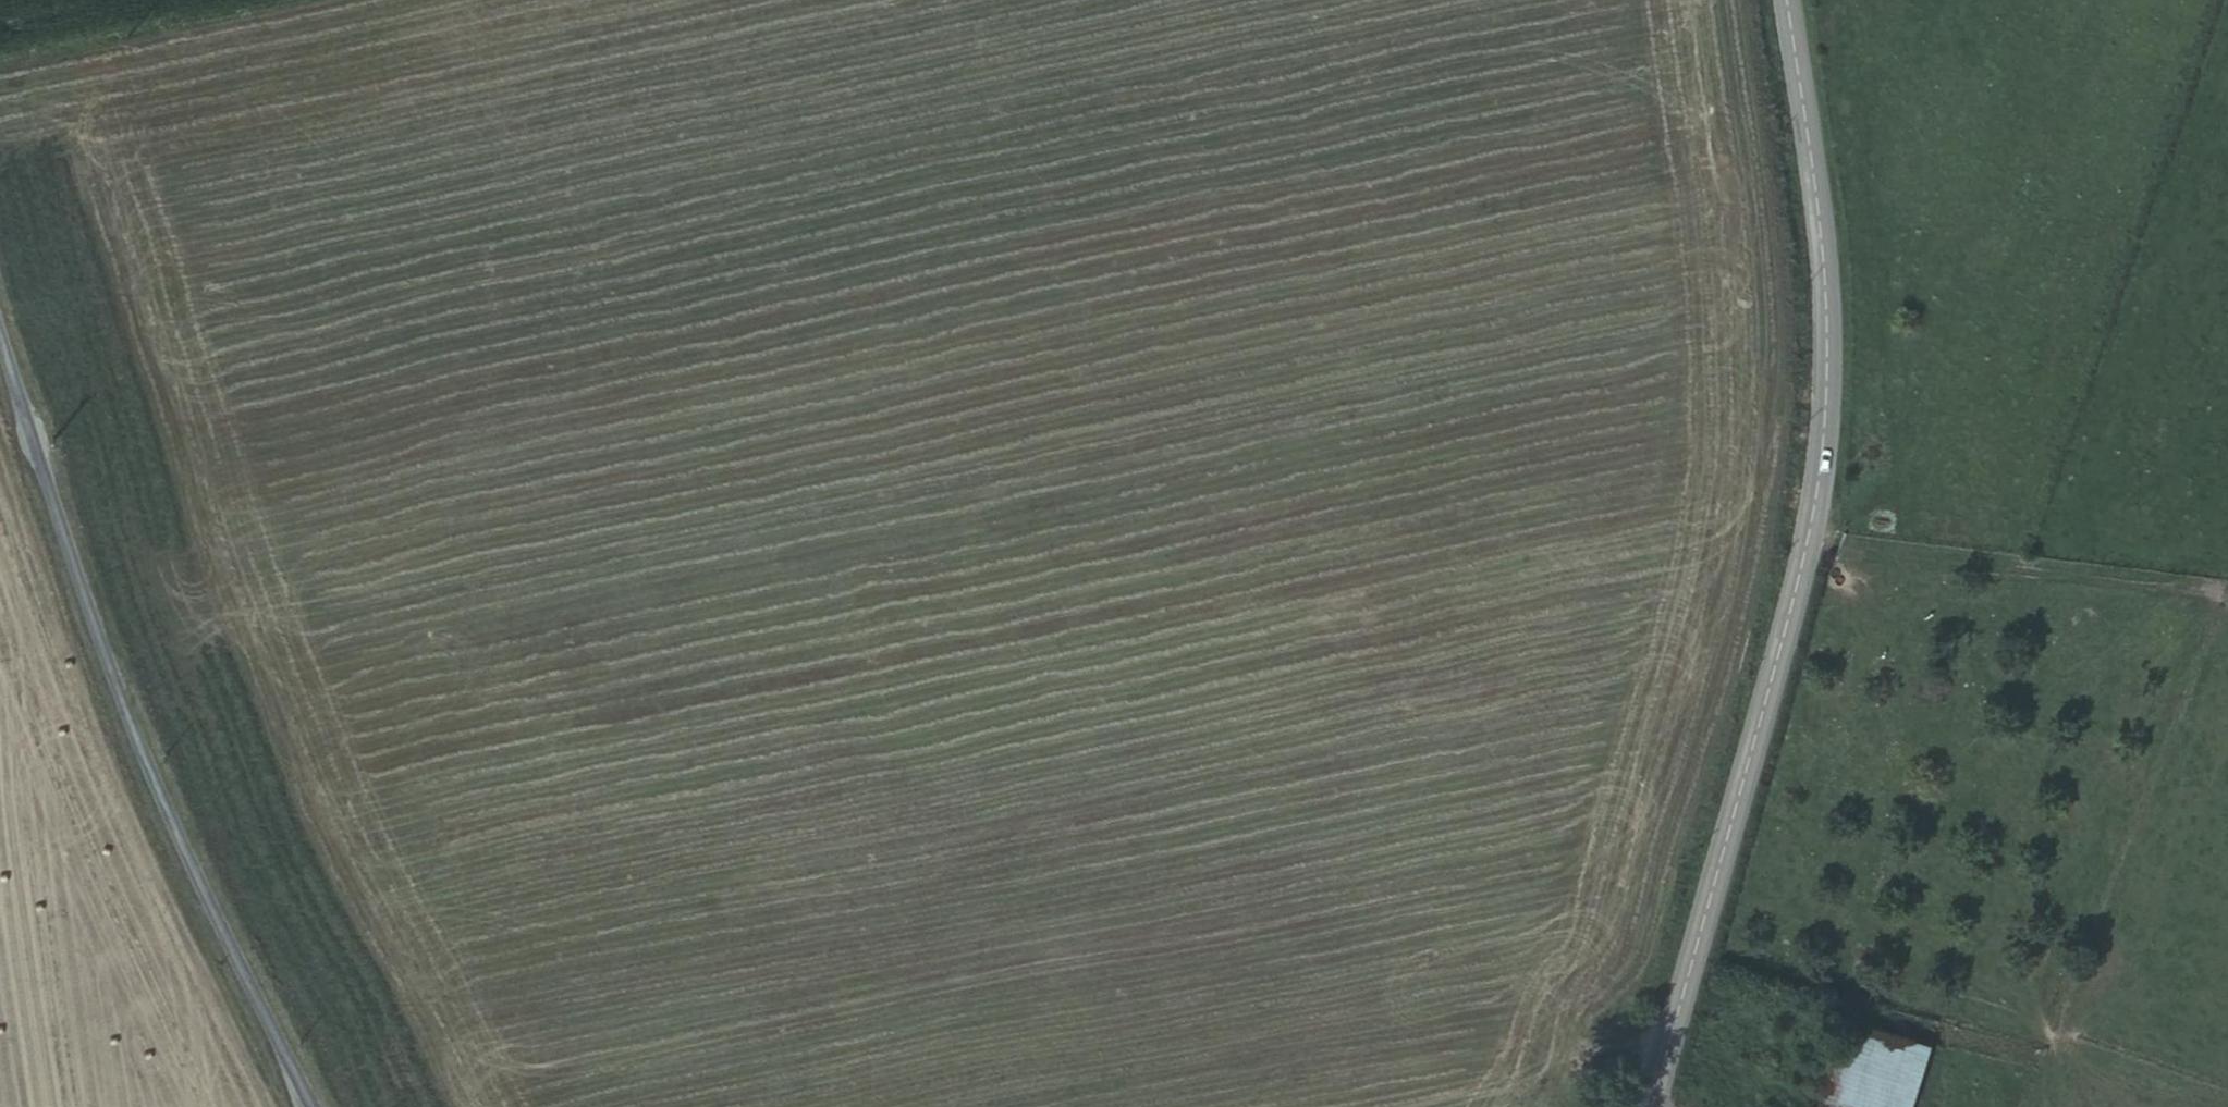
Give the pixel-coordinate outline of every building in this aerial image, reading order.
[(1916,996),(1872,982),(1848,1072),(1885,1084),(1891,1085),(1916,996)] [(1878,1106),(1904,1106),(1908,1090),(1891,1085),(1885,1084),(1878,1106)]
